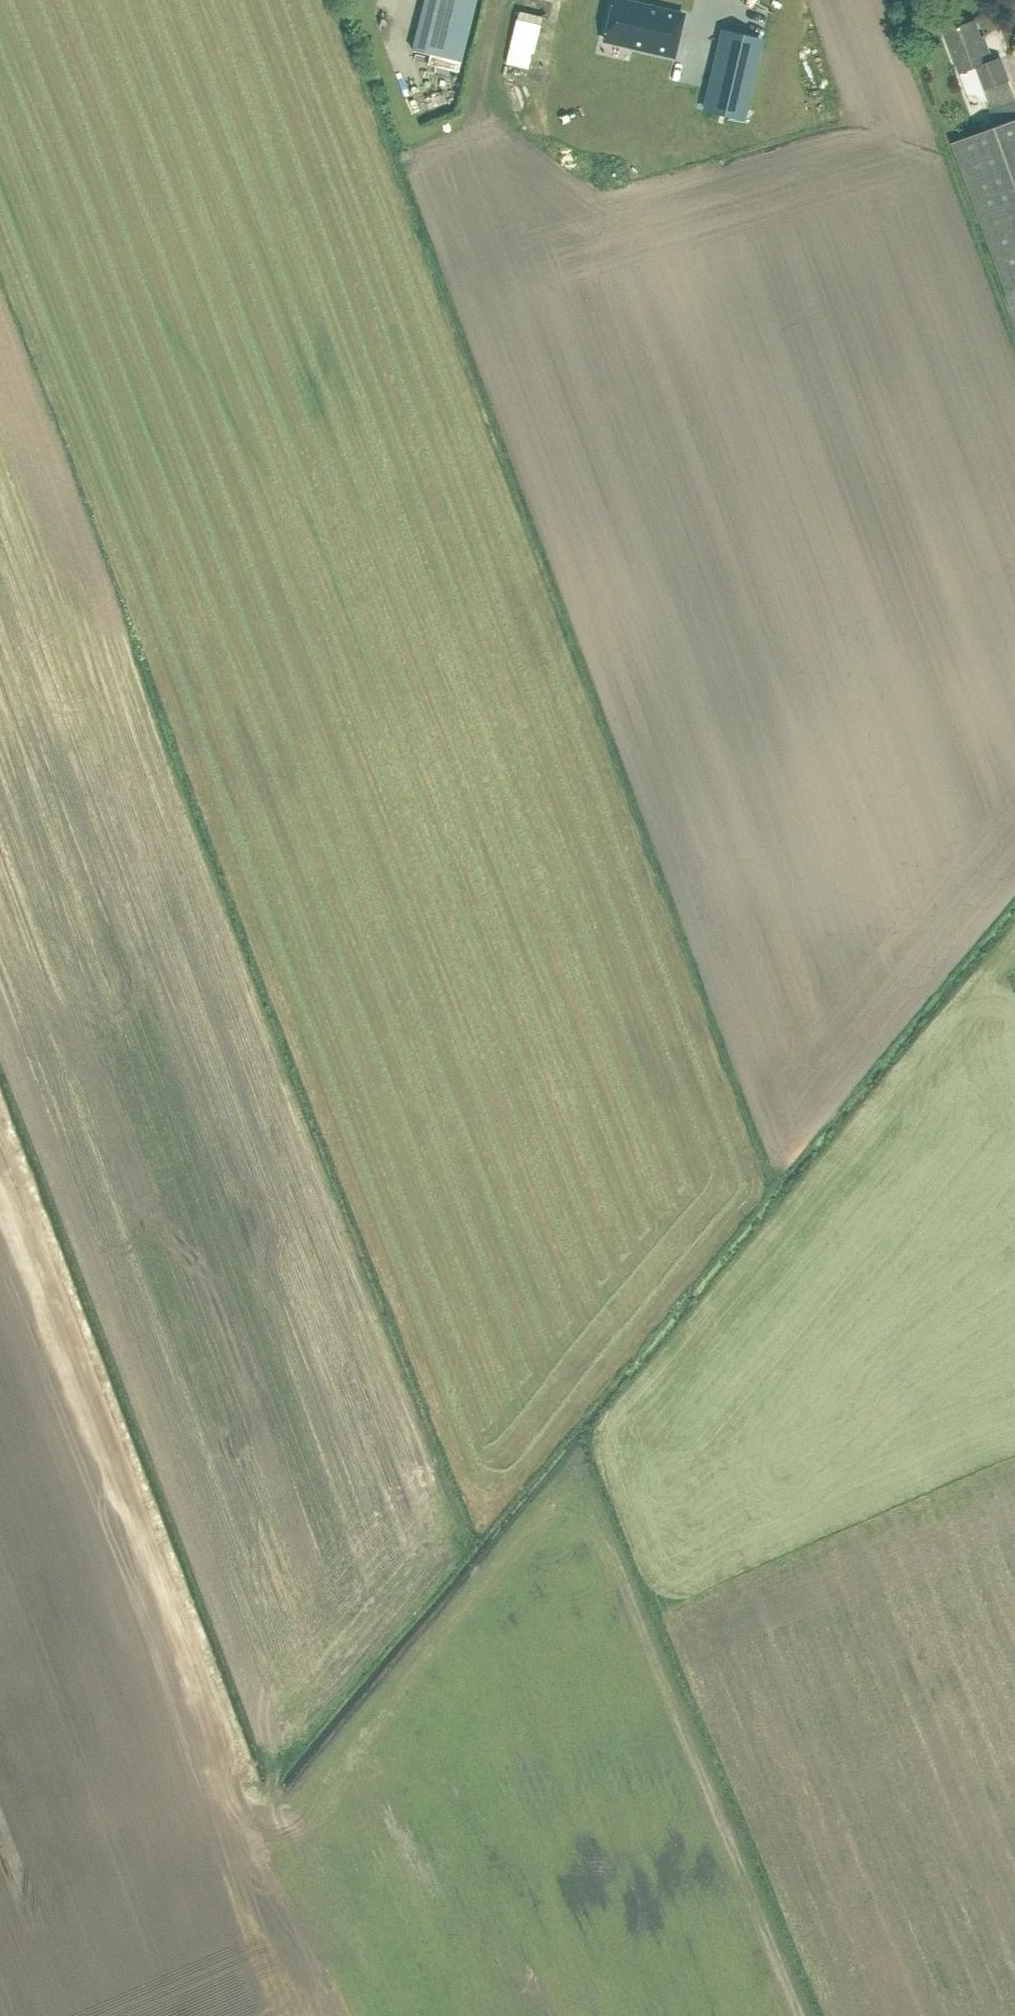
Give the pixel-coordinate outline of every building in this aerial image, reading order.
[(431,47),(453,40),(445,13),(430,18),(426,5),(432,3),(431,0),(417,0),(431,47)] [(683,15),(637,4),(635,13),(626,11),(611,8),(606,30),(630,36),(628,45),(673,56),(683,15)] [(988,99),(991,110),(1014,101),(1014,96),(1001,57),(994,60),(985,37),(982,38),(976,21),(946,32),(961,72),(973,104),(988,99)] [(761,41),(722,32),(704,109),(743,118),(761,41)] [(952,143),(1014,314),(1014,120),(952,143)]
